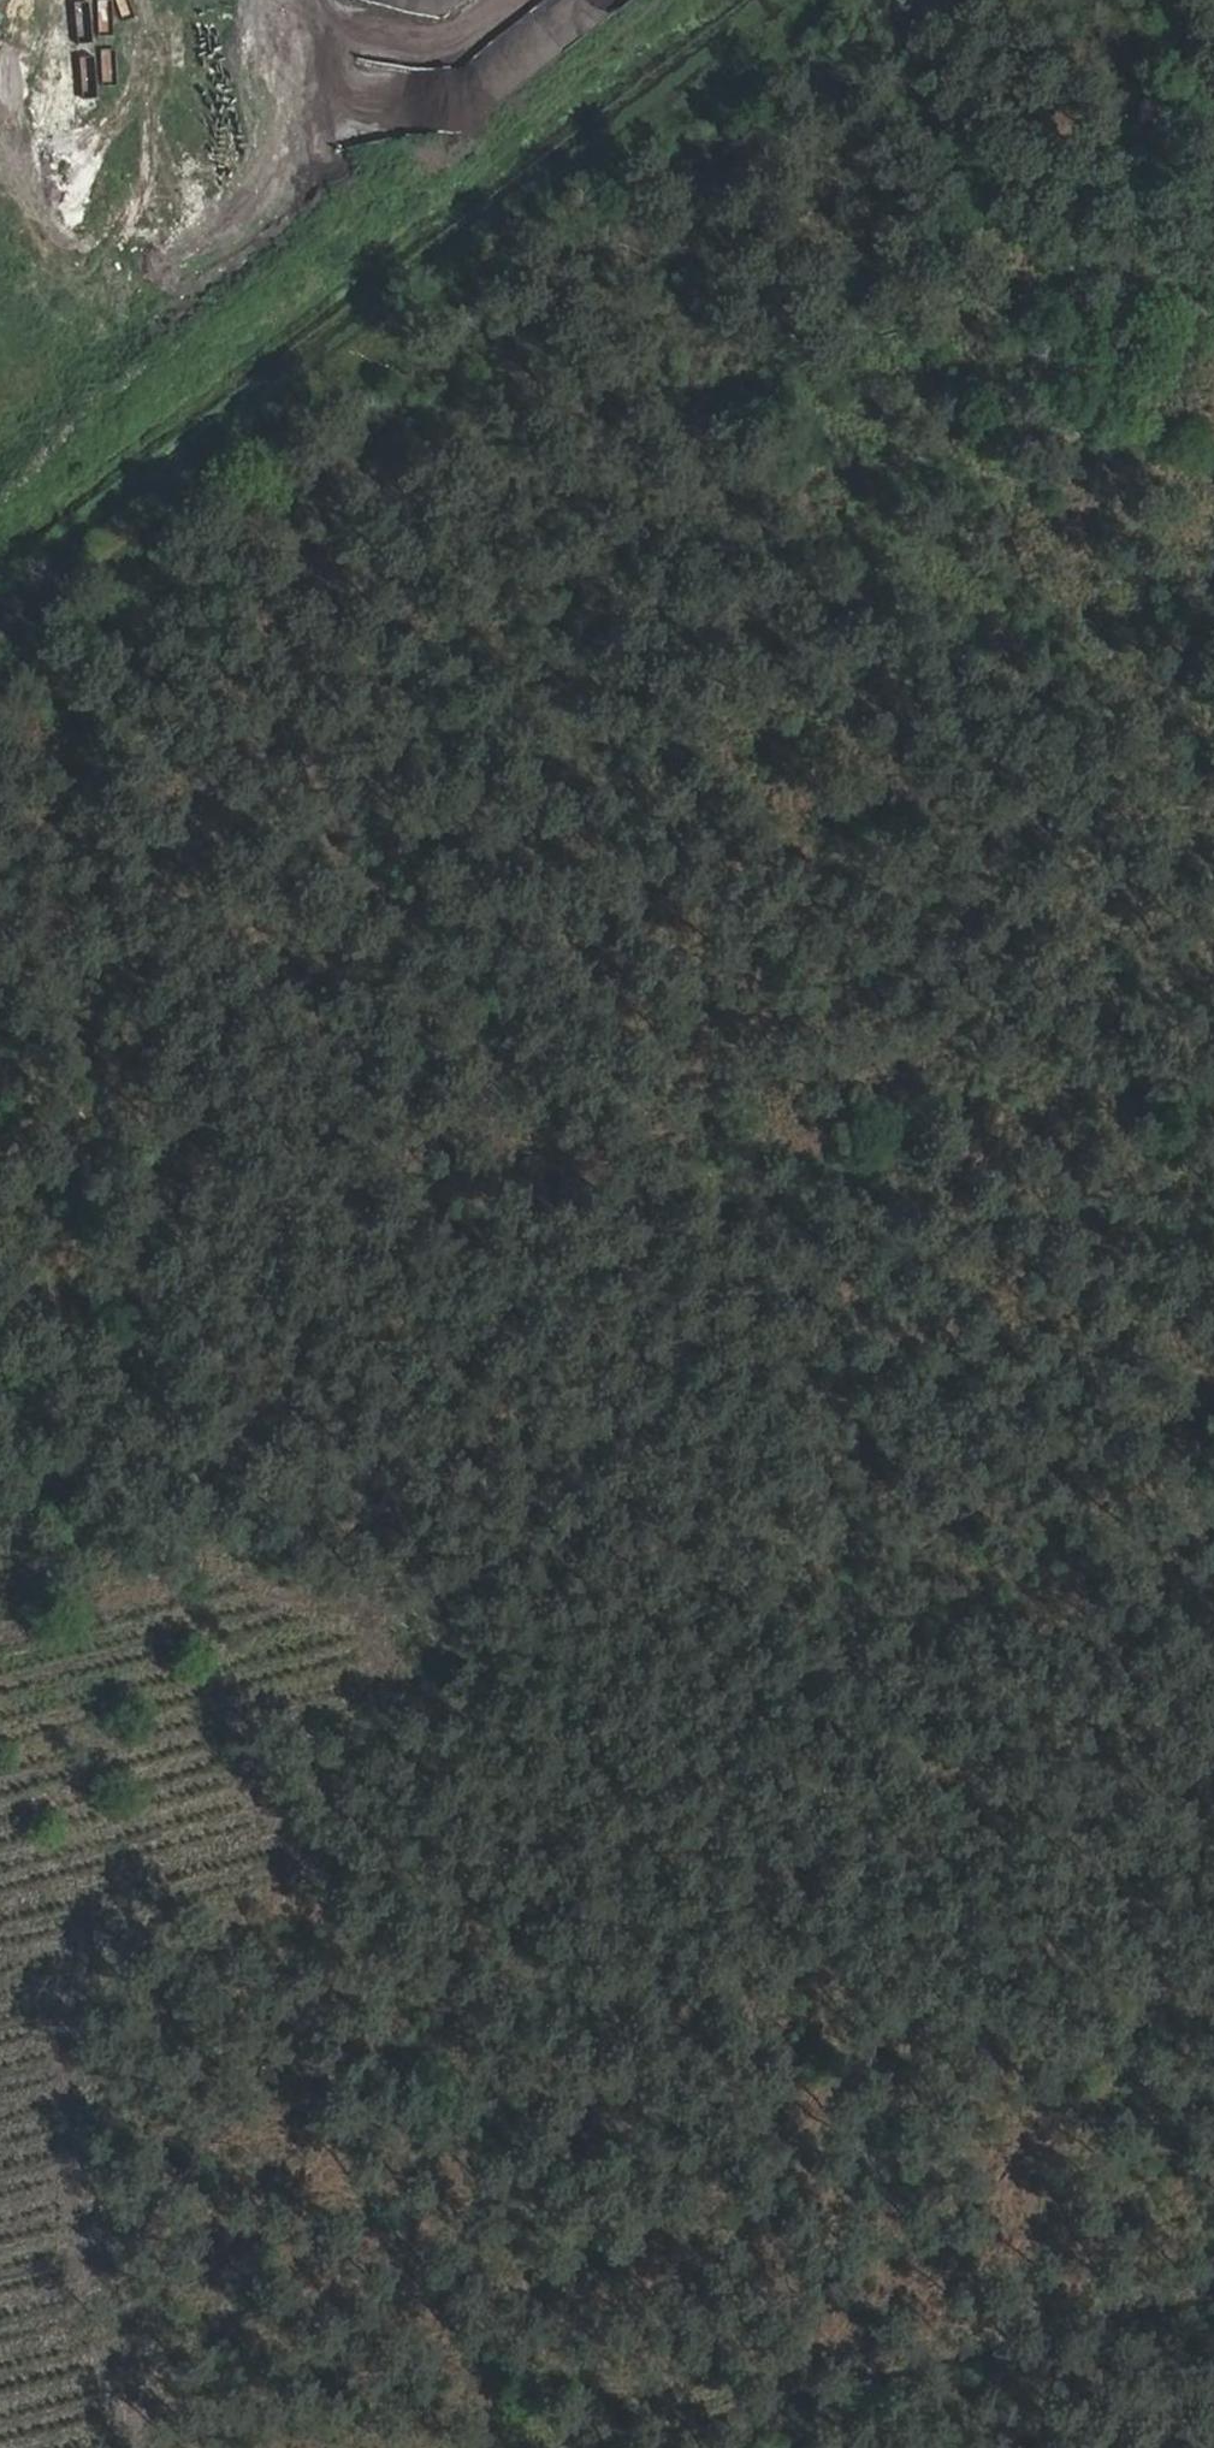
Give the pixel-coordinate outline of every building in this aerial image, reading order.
[(437,13),(469,59),(554,0),(455,0),(437,13)] [(592,24),(626,0),(575,0),(592,24)]
